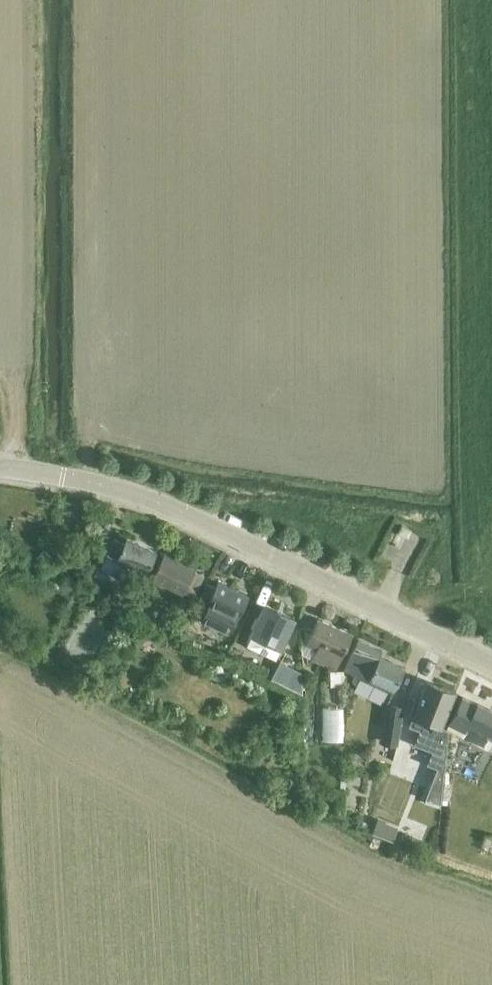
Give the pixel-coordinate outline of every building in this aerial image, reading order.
[(401,529),(398,536),(405,539),(407,540),(410,533),(402,529),(401,529)] [(124,543),(114,538),(99,569),(121,579),(127,565),(146,574),(156,552),(126,538),(124,543)] [(193,597),(204,575),(163,555),(152,577),(193,597)] [(59,556),(55,565),(61,568),(66,559),(59,556)] [(201,601),(207,604),(199,620),(228,634),(236,617),(237,618),(248,596),(217,582),(215,587),(209,584),(201,601)] [(265,604),(251,635),(246,645),(274,658),(294,618),(265,604)] [(315,659),(335,668),(350,634),(318,620),(307,644),(318,648),(315,653),(317,654),(315,659)] [(354,675),(352,680),(358,690),(383,702),(388,691),(393,693),(405,668),(366,650),(369,645),(358,639),(343,670),(354,675)] [(277,668),(272,679),(292,690),(301,673),(286,665),(284,670),(282,670),(277,668)] [(343,670),(329,671),(329,686),(343,687),(343,670)] [(413,716),(409,726),(420,730),(414,744),(423,748),(432,751),(427,764),(436,768),(424,798),(440,803),(444,771),(448,732),(441,727),(450,704),(456,691),(449,689),(442,686),(439,693),(432,690),(424,687),(423,689),(418,701),(415,700),(410,715),(413,716)] [(491,745),(491,711),(477,703),(476,704),(462,697),(447,728),(461,735),(490,750),(491,745)] [(397,744),(402,708),(386,705),(381,740),(397,744)] [(286,777),(280,790),(289,795),(296,782),(286,777)] [(310,790),(306,799),(319,804),(323,794),(310,790)]
